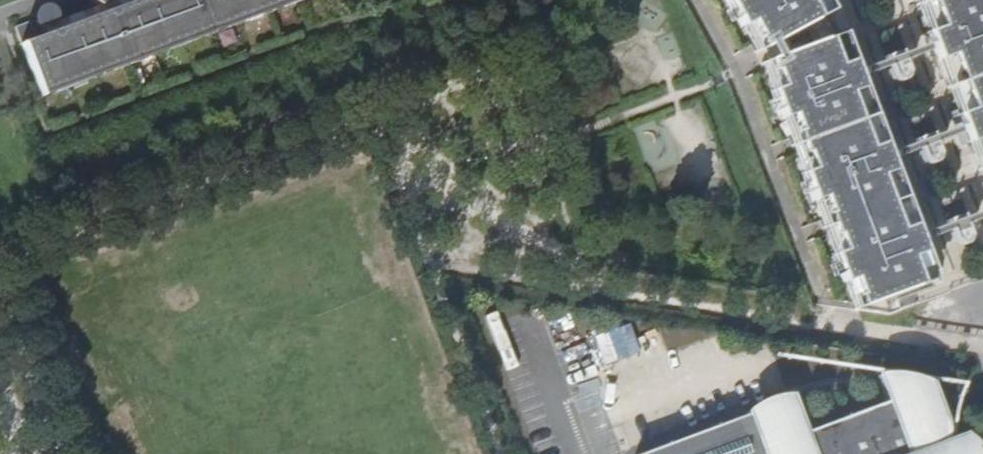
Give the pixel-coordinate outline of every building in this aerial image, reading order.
[(34,91),(280,0),(142,0),(17,46),(34,91)] [(34,91),(37,100),(306,0),(280,0),(34,91)] [(734,2),(748,27),(760,20),(774,46),(821,20),(815,10),(820,7),(816,0),(737,0),(734,2)] [(821,20),(838,11),(832,0),(816,0),(820,7),(815,10),(821,20)] [(936,27),(926,0),(911,0),(923,32),(936,27)] [(936,27),(948,58),(967,110),(978,139),(982,153),(982,0),(926,0),(936,27)] [(763,52),(774,46),(760,20),(748,27),(763,52)] [(934,63),(948,58),(936,27),(923,32),(934,63)] [(838,67),(852,62),(842,36),(824,43),(827,51),(832,50),(838,67)] [(784,48),(774,61),(783,86),(770,92),(781,121),(794,116),(813,168),(800,172),(811,202),(825,197),(844,251),(832,255),(842,283),(855,278),(865,305),(879,299),(883,308),(910,297),(907,291),(913,288),(908,276),(916,273),(911,258),(921,254),(911,226),(899,230),(894,215),(887,218),(877,191),(884,189),(879,175),(891,171),(881,142),(868,147),(863,133),(856,136),(847,114),(855,111),(849,94),(862,90),(852,62),(838,67),(832,50),(827,51),(824,43),(811,46),(810,40),(784,48)] [(883,57),(891,80),(906,75),(897,52),(883,57)] [(954,115),(967,110),(948,58),(934,63),(954,116),(954,115)] [(760,66),(770,92),(783,86),(774,61),(760,66)] [(868,147),(881,142),(862,90),(849,94),(855,111),(847,114),(856,136),(863,133),(868,147)] [(965,144),(978,139),(967,110),(954,115),(954,116),(950,117),(960,145),(965,144)] [(781,121),(800,172),(813,168),(794,116),(781,121)] [(914,141),(922,161),(935,156),(928,136),(914,141)] [(978,139),(965,144),(982,192),(982,153),(978,139)] [(899,230),(911,226),(891,171),(879,175),(884,189),(877,191),(887,218),(894,215),(899,230)] [(811,202),(832,255),(844,251),(825,197),(811,202)] [(944,221),(953,243),(966,238),(957,216),(944,221)] [(913,288),(931,281),(926,270),(921,254),(911,258),(916,273),(908,276),(913,288)] [(859,308),(865,305),(855,278),(842,283),(851,307),(859,308)] [(608,358),(640,348),(632,324),(600,334),(608,358)] [(944,440),(944,432),(945,422),(932,384),(877,378),(886,402),(804,432),(790,396),(747,412),(748,414),(642,453),(945,453),(944,440)]
